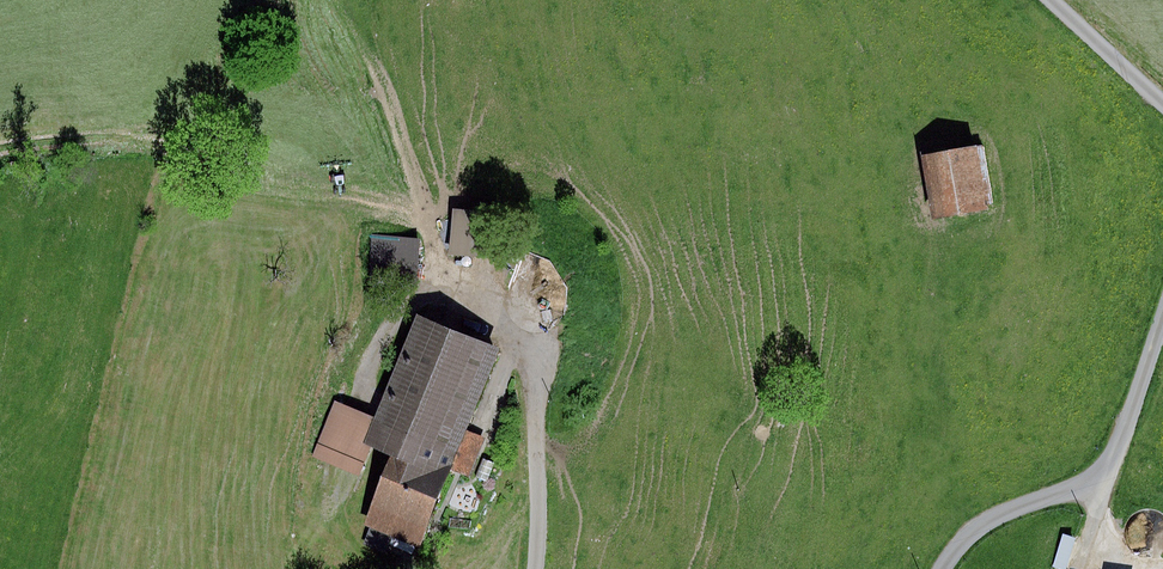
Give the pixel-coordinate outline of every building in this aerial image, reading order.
[(974,149),(921,156),(929,221),(982,214),(974,149)] [(502,223),(455,217),(450,258),(497,264),(502,223)] [(422,244),(374,240),(368,296),(417,300),(422,244)] [(497,356),(420,325),(369,452),(391,460),(447,482),(497,356)] [(375,422),(337,408),(318,458),(356,471),(375,422)] [(447,482),(391,460),(365,527),(419,554),(447,482)]
